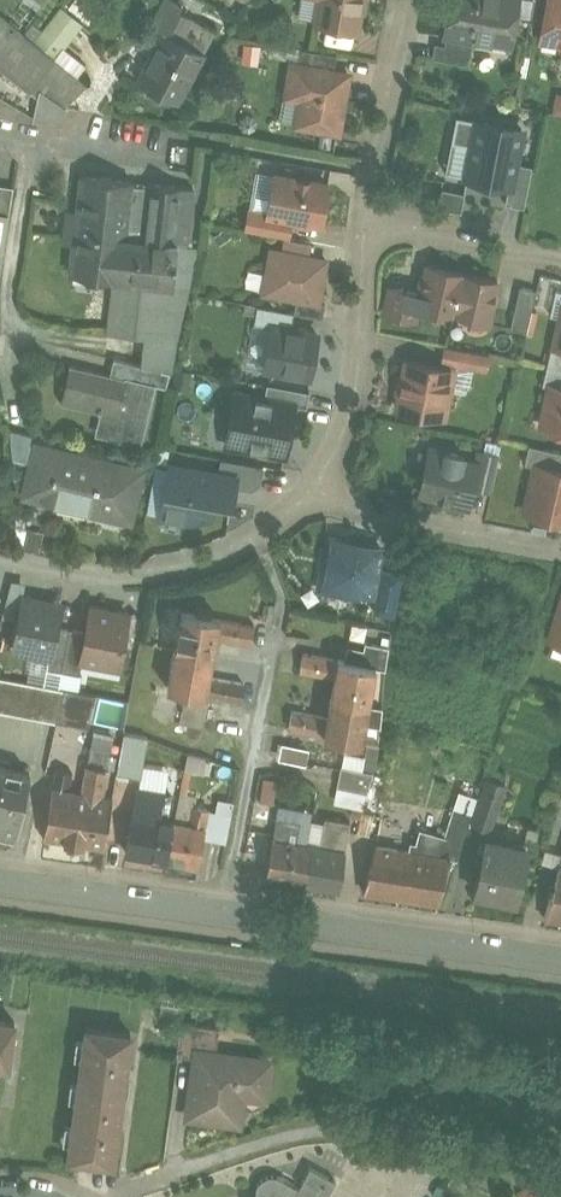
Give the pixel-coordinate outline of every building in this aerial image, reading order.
[(43,11),(49,0),(27,0),(26,2),(43,11)] [(173,0),(165,0),(152,26),(166,32),(165,34),(186,44),(198,21),(177,11),(181,4),(173,0)] [(317,22),(358,29),(363,0),(321,0),(317,22)] [(445,34),(447,34),(445,44),(445,45),(472,50),(475,35),(511,41),(519,0),(451,0),(445,34)] [(543,31),(560,34),(558,41),(559,41),(560,43),(560,0),(548,0),(543,31)] [(0,14),(0,62),(48,101),(52,96),(66,107),(88,84),(0,14)] [(186,44),(165,34),(155,53),(153,53),(147,66),(148,66),(140,82),(179,102),(204,53),(186,44)] [(472,50),(445,45),(445,44),(436,43),(433,57),(469,64),(472,50)] [(338,55),(300,48),(297,65),(335,72),(338,55)] [(297,65),(293,65),(289,89),(304,91),(298,123),(338,130),(348,75),(335,72),(297,65)] [(507,189),(510,189),(515,164),(522,127),(476,118),(464,181),(507,189)] [(532,167),(515,164),(510,189),(507,189),(505,204),(525,207),(532,167)] [(328,184),(276,174),(269,214),(269,215),(292,219),(321,224),(328,184)] [(150,184),(84,176),(80,212),(71,211),(67,242),(76,243),(72,273),(115,277),(121,277),(163,283),(169,243),(145,240),(150,184)] [(0,184),(0,248),(4,249),(14,186),(0,184)] [(194,189),(150,184),(145,240),(169,243),(187,245),(194,189)] [(464,193),(442,189),(439,208),(461,212),(464,193)] [(292,219),(269,215),(269,214),(250,210),(247,230),(289,238),(292,219)] [(163,283),(121,277),(115,277),(108,332),(144,336),(141,364),(172,372),(198,248),(187,246),(187,245),(169,243),(163,283)] [(327,260),(272,249),(264,292),(297,298),(319,302),(319,301),(327,260)] [(464,272),(429,264),(422,294),(418,308),(420,308),(436,312),(436,308),(454,312),(464,272)] [(498,280),(464,272),(454,312),(472,317),(471,320),(488,324),(498,280)] [(422,294),(390,286),(385,313),(417,320),(420,308),(418,308),(422,294)] [(537,289),(521,286),(511,328),(527,332),(537,289)] [(319,302),(297,298),(295,312),(323,317),(326,302),(319,301),(319,302)] [(295,312),(258,306),(255,324),(273,327),(273,326),(292,329),(295,312)] [(292,329),(273,326),(273,327),(266,368),(311,376),(318,334),(292,329)] [(555,346),(555,345),(552,344),(548,364),(560,367),(560,347),(555,346)] [(489,354),(447,346),(444,362),(486,370),(489,354)] [(452,369),(407,361),(398,407),(446,417),(452,389),(449,385),(452,369)] [(141,364),(138,364),(134,378),(157,383),(157,385),(168,388),(172,372),(141,364)] [(548,364),(543,384),(551,386),(551,384),(560,387),(560,367),(548,364)] [(134,378),(127,377),(126,378),(71,366),(62,404),(117,417),(112,438),(141,445),(157,385),(157,383),(134,378)] [(267,384),(265,398),(294,403),(294,405),(307,407),(310,391),(267,384)] [(551,384),(551,386),(544,417),(555,420),(553,429),(556,434),(560,435),(560,387),(551,384)] [(265,398),(235,393),(226,445),(285,456),(294,405),(294,403),(265,398)] [(33,435),(11,429),(13,460),(26,463),(33,435)] [(56,449),(37,444),(25,495),(59,503),(60,498),(89,505),(88,510),(101,462),(101,460),(69,452),(69,455),(56,452),(56,449)] [(530,444),(526,463),(542,467),(543,465),(560,469),(560,451),(530,444)] [(500,454),(481,449),(478,462),(479,463),(474,486),(491,490),(500,454)] [(465,454),(446,450),(445,455),(430,451),(421,493),(470,504),(474,486),(479,463),(478,462),(464,459),(465,454)] [(221,458),(219,469),(239,472),(237,487),(252,489),(261,483),(264,465),(221,458)] [(237,487),(239,472),(219,469),(169,460),(159,519),(191,524),(213,517),(215,503),(233,506),(237,487)] [(121,467),(101,462),(88,510),(131,520),(143,470),(122,465),(121,467)] [(543,465),(542,467),(539,483),(533,487),(527,512),(560,520),(560,469),(543,465)] [(381,546),(334,538),(331,553),(325,557),(323,567),(327,573),(325,583),(331,591),(358,596),(358,591),(372,594),(376,574),(376,573),(381,546)] [(403,573),(383,569),(382,574),(376,573),(376,574),(382,575),(375,612),(395,616),(403,573)] [(61,604),(24,597),(14,649),(51,656),(52,656),(57,626),(61,604)] [(129,615),(91,608),(87,632),(82,660),(83,660),(120,667),(129,615)] [(552,639),(560,641),(560,611),(552,639)] [(255,626),(183,612),(176,650),(213,657),(217,637),(252,644),(255,626)] [(57,626),(52,656),(51,656),(48,669),(63,671),(71,629),(57,626)] [(87,632),(71,629),(63,671),(80,675),(83,660),(82,660),(87,632)] [(213,657),(176,650),(169,689),(241,702),(244,685),(209,678),(213,657)] [(376,667),(339,659),(338,660),(304,653),(300,671),(335,678),(331,698),(369,705),(376,667)] [(0,677),(0,711),(58,722),(66,689),(0,677)] [(97,695),(66,689),(58,722),(89,727),(97,695)] [(116,724),(121,703),(100,698),(95,720),(116,724)] [(369,705),(331,698),(327,718),(293,712),(289,729),(361,743),(369,705)] [(183,724),(207,726),(209,702),(185,700),(183,724)] [(283,759),(310,763),(312,747),(286,744),(283,759)] [(0,766),(0,830),(16,834),(30,774),(0,766)] [(105,770),(85,766),(81,793),(100,796),(105,770)] [(374,772),(342,767),(338,786),(368,792),(374,772)] [(69,775),(55,772),(52,788),(66,790),(69,775)] [(266,777),(262,800),(276,802),(279,779),(266,777)] [(489,777),(474,823),(490,829),(506,783),(489,777)] [(66,790),(52,788),(43,838),(102,847),(111,798),(100,796),(81,793),(66,790)] [(361,792),(341,788),(338,803),(358,807),(361,792)] [(367,793),(361,792),(358,807),(363,809),(367,793)] [(459,795),(438,860),(449,862),(449,863),(456,865),(477,801),(459,795)] [(162,802),(139,797),(128,852),(167,859),(175,822),(158,819),(162,802)] [(190,816),(183,814),(181,824),(175,822),(167,859),(197,865),(207,810),(192,807),(190,816)] [(326,817),(321,845),(308,843),(309,844),(306,862),(311,863),(308,883),(338,888),(344,852),(346,852),(351,822),(326,817)] [(297,825),(276,822),(267,876),(308,883),(311,863),(306,862),(309,844),(308,843),(295,841),(297,825)] [(528,848),(486,839),(475,891),(517,900),(528,848)] [(438,860),(373,847),(363,890),(442,907),(449,863),(449,862),(438,860)] [(545,917),(560,920),(560,862),(545,917)] [(0,1019),(0,1064),(9,1065),(15,1021),(0,1019)] [(220,1028),(182,1022),(178,1055),(197,1058),(198,1052),(216,1054),(220,1028)] [(131,1033),(87,1027),(70,1157),(114,1163),(131,1033)] [(216,1054),(198,1052),(197,1058),(190,1115),(239,1121),(244,1083),(266,1087),(269,1062),(216,1054)] [(296,1193),(297,1194),(296,1196),(327,1196),(337,1180),(311,1166),(299,1187),(296,1193)] [(275,1175),(272,1175),(269,1175),(266,1176),(262,1179),(260,1181),(258,1183),(257,1186),(257,1188),(256,1191),(257,1195),(257,1196),(273,1196),(274,1196),(276,1196),(296,1196),(297,1194),(296,1193),(299,1187),(279,1176),(275,1175)]
